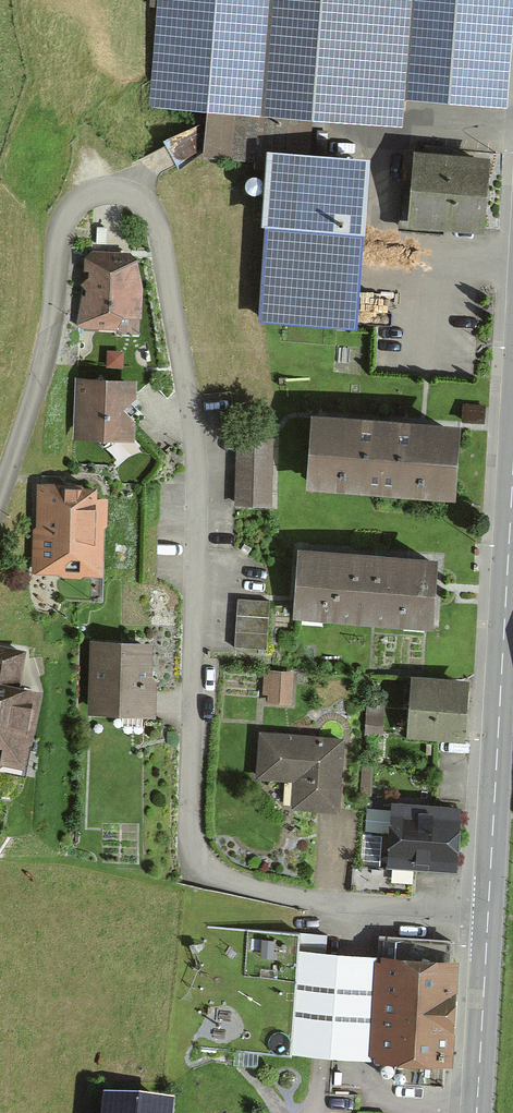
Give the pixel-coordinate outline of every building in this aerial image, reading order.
[(148,111),(206,116),(202,161),(267,166),(258,329),(357,337),(371,171),(309,166),(312,129),(400,136),(403,104),(507,113),(512,43),(512,0),(157,0),(148,111)] [(494,160),(405,153),(399,231),(488,238),(494,160)] [(139,260),(88,258),(86,321),(137,323),(139,260)] [(135,382),(80,381),(79,438),(134,439),(135,382)] [(458,426),(313,417),(309,489),(454,498),(458,426)] [(271,440),(236,440),(236,505),(271,505),(271,440)] [(101,490),(37,489),(36,574),(100,575),(101,490)] [(437,561),(300,552),(295,618),(432,627),(437,561)] [(265,609),(238,608),(236,654),(263,655),(265,609)] [(152,644),(91,643),(90,718),(151,719),(152,644)] [(23,778),(41,696),(19,691),(27,657),(0,651),(0,773),(23,778)] [(294,676),(268,674),(265,705),(291,708),(294,676)] [(468,686),(413,681),(409,736),(463,740),(468,686)] [(343,746),(261,742),(259,780),(299,782),(298,809),(340,810),(343,746)] [(462,814),(395,809),(391,867),(458,872),(462,814)] [(324,941),(215,933),(206,1050),(291,1057),(297,977),(321,979),(324,941)] [(459,961),(381,955),(373,1059),(450,1065),(459,961)] [(175,1102),(106,1094),(103,1112),(174,1112),(175,1102)]
